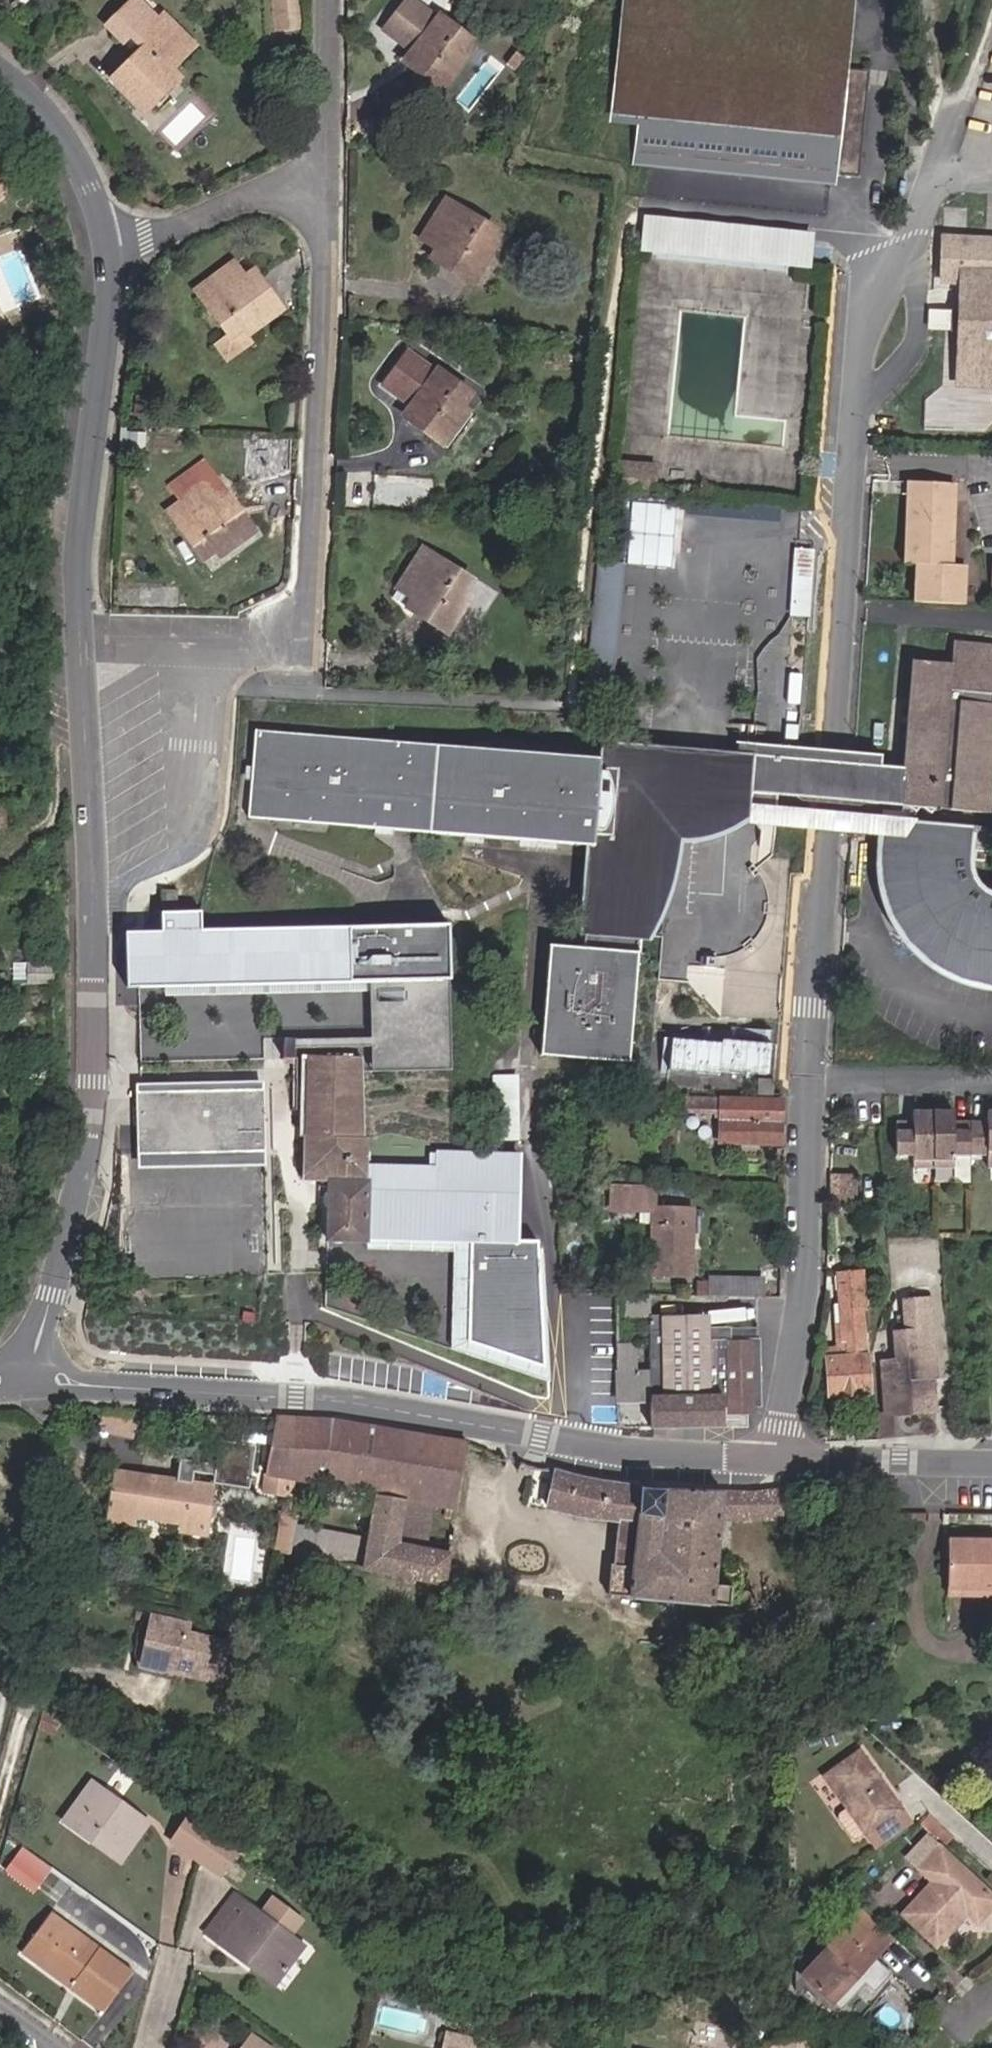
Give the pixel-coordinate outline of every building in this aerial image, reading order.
[(276,29),(302,29),(302,0),(276,0),(276,29)] [(609,109),(636,112),(632,147),(855,176),(869,70),(842,66),(845,43),(872,46),(878,0),(623,0),(609,109)] [(104,79),(130,104),(156,78),(150,70),(181,37),(157,13),(148,20),(126,1),(98,29),(112,42),(124,32),(137,45),(104,79)] [(406,2),(383,34),(415,58),(407,69),(434,88),(468,41),(438,19),(435,23),(406,2)] [(475,46),(468,41),(434,88),(440,93),(475,46)] [(497,230),(469,211),(463,218),(440,204),(416,240),(433,253),(426,264),(460,286),(497,230)] [(937,211),(935,259),(960,260),(955,358),(991,360),(991,213),(937,211)] [(810,234),(642,217),(641,219),(678,223),(675,250),(638,247),(638,249),(807,267),(807,262),(758,257),(760,234),(810,239),(810,234)] [(678,223),(641,219),(638,247),(675,250),(678,223)] [(810,239),(760,234),(758,257),(807,262),(810,239)] [(236,266),(200,291),(230,332),(234,338),(244,330),(279,302),(263,281),(253,290),(236,266)] [(947,327),(948,309),(930,307),(929,325),(947,327)] [(234,338),(230,332),(212,347),(225,364),(253,343),(244,330),(234,338)] [(474,391),(432,361),(427,367),(402,349),(379,381),(404,402),(398,412),(439,439),(474,391)] [(653,453),(611,446),(609,473),(649,480),(653,453)] [(907,589),(953,594),(954,555),(943,553),(951,474),(906,471),(897,551),(910,553),(907,589)] [(186,548),(236,517),(222,493),(210,500),(193,474),(155,497),(186,548)] [(630,562),(673,565),(678,502),(635,499),(630,562)] [(985,539),(983,566),(991,567),(991,539),(985,539)] [(790,612),(810,614),(816,546),(796,544),(790,612)] [(472,575),(444,553),(437,561),(417,548),(391,586),(409,599),(403,610),(432,631),(472,575)] [(615,690),(625,568),(602,566),(592,688),(615,690)] [(897,758),(894,798),(976,805),(986,692),(991,693),(991,654),(991,632),(939,627),(936,650),(906,648),(897,758)] [(647,952),(647,934),(647,916),(659,915),(662,880),(678,867),(684,837),(684,824),(660,801),(660,794),(622,791),(624,766),(608,766),(608,755),(260,728),(255,816),(555,839),(555,868),(564,878),(563,902),(550,909),(542,1063),(628,1067),(639,953),(647,952)] [(784,786),(796,786),(800,739),(744,736),(744,757),(743,781),(752,782),(758,812),(769,828),(768,840),(684,837),(678,867),(662,880),(659,915),(647,916),(647,934),(656,935),(655,975),(691,979),(725,1013),(729,964),(708,963),(709,951),(737,944),(751,939),(761,928),(767,918),(770,910),(771,897),(768,883),(761,867),(776,852),(780,818),(782,802),(784,786)] [(816,740),(800,739),(796,786),(812,788),(816,740)] [(859,744),(842,743),(838,791),(855,793),(859,744)] [(871,746),(859,744),(855,793),(894,798),(897,758),(870,756),(871,746)] [(626,748),(624,766),(622,791),(660,794),(660,801),(684,824),(684,837),(768,840),(769,828),(758,812),(752,782),(743,781),(744,757),(626,748)] [(810,804),(782,802),(780,818),(808,821),(810,804)] [(880,829),(882,810),(837,807),(835,824),(880,829)] [(985,895),(976,889),(963,874),(959,860),(959,835),(959,817),(882,810),(880,829),(877,851),(878,878),(884,903),(893,925),(907,947),(921,960),(943,969),(978,979),(991,979),(991,895),(985,895)] [(959,817),(959,835),(991,838),(991,820),(959,817)] [(178,909),(178,894),(162,894),(162,909),(178,909)] [(162,933),(126,934),(127,988),(165,987),(165,969),(191,969),(191,987),(369,983),(449,982),(448,927),(201,933),(200,913),(161,914),(162,933)] [(30,985),(30,962),(13,962),(12,984),(30,985)] [(48,962),(30,962),(30,985),(47,985),(48,962)] [(191,987),(191,969),(165,969),(165,987),(191,987)] [(451,1072),(449,982),(369,983),(371,1074),(451,1072)] [(311,1016),(358,1016),(358,988),(335,990),(315,1007),(311,1016)] [(304,1057),(359,1057),(358,1016),(311,1016),(305,1042),(304,1057)] [(705,1092),(706,1053),(660,1051),(658,1090),(705,1092)] [(304,1057),(302,1118),(359,1120),(359,1057),(304,1057)] [(516,1062),(490,1063),(491,1128),(517,1128),(516,1062)] [(263,1139),(261,1078),(134,1080),(135,1142),(263,1139)] [(758,1078),(757,1098),(773,1098),(775,1079),(758,1078)] [(687,1111),(700,1112),(700,1097),(687,1096),(687,1111)] [(783,1100),(700,1097),(700,1112),(724,1112),(723,1143),(781,1146),(782,1122),(783,1100)] [(933,1167),(933,1110),(913,1109),(913,1120),(896,1120),(896,1153),(913,1153),(913,1166),(933,1167)] [(970,1154),(971,1121),(954,1121),(954,1110),(933,1110),(933,1167),(953,1167),(953,1154),(970,1154)] [(988,1110),(988,1121),(971,1121),(970,1154),(970,1158),(987,1158),(987,1167),(991,1167),(991,1110),(988,1110)] [(359,1120),(302,1118),(300,1188),(328,1188),(328,1159),(358,1160),(359,1137),(359,1120)] [(359,1137),(358,1160),(364,1160),(368,1160),(367,1136),(359,1137)] [(522,1242),(523,1156),(434,1154),(434,1171),(363,1170),(364,1160),(358,1160),(328,1159),(328,1188),(327,1245),(369,1246),(369,1239),(468,1241),(467,1329),(538,1370),(539,1242),(522,1242)] [(615,1209),(657,1211),(658,1187),(628,1187),(616,1186),(615,1209)] [(843,1214),(843,1188),(833,1188),(833,1214),(843,1214)] [(857,1188),(843,1188),(843,1214),(857,1214),(857,1188)] [(693,1211),(657,1211),(656,1277),(693,1277),(693,1211)] [(467,1329),(468,1241),(369,1239),(369,1246),(369,1249),(452,1251),(451,1320),(467,1329)] [(715,1298),(766,1299),(767,1280),(715,1279),(715,1298)] [(869,1326),(866,1288),(840,1290),(843,1341),(838,1341),(838,1348),(826,1349),(829,1397),(874,1394),(871,1355),(868,1354),(866,1340),(864,1341),(864,1326),(869,1326)] [(934,1411),(932,1380),(935,1380),(930,1297),(904,1299),(906,1329),(894,1330),(896,1361),(881,1362),(884,1413),(877,1414),(879,1435),(894,1434),(892,1414),(934,1411)] [(649,1314),(614,1314),(615,1352),(760,1350),(760,1338),(729,1339),(730,1327),(686,1328),(686,1313),(649,1314)] [(615,1352),(616,1410),(629,1410),(630,1391),(650,1391),(650,1418),(650,1427),(725,1426),(725,1404),(736,1403),(736,1409),(747,1408),(747,1403),(760,1403),(760,1350),(615,1352)] [(616,1418),(650,1418),(650,1391),(630,1391),(629,1410),(616,1410),(616,1418)] [(318,1514),(320,1502),(301,1499),(305,1481),(323,1483),(327,1484),(336,1421),(273,1418),(264,1489),(287,1494),(282,1518),(275,1551),(288,1553),(289,1548),(321,1552),(324,1531),(295,1525),(298,1510),(318,1514)] [(356,1424),(336,1421),(327,1484),(349,1487),(356,1424)] [(468,1444),(356,1424),(349,1487),(361,1489),(359,1504),(374,1507),(376,1495),(434,1505),(457,1509),(468,1444)] [(207,1540),(214,1486),(194,1483),(195,1471),(216,1474),(216,1475),(248,1479),(253,1444),(216,1439),(213,1463),(177,1458),(174,1480),(113,1472),(106,1526),(133,1530),(135,1520),(177,1526),(176,1535),(207,1540)] [(584,1515),(617,1519),(633,1520),(629,1565),(612,1562),(608,1592),(707,1606),(708,1601),(729,1604),(732,1583),(711,1581),(719,1518),(784,1518),(782,1491),(747,1494),(642,1490),(566,1475),(552,1472),(547,1507),(584,1515)] [(247,1487),(248,1479),(216,1475),(215,1482),(247,1487)] [(879,1486),(880,1480),(879,1478),(877,1476),(873,1476),(870,1476),(868,1478),(866,1482),(866,1484),(866,1486),(867,1489),(869,1490),(873,1491),(875,1490),(879,1486)] [(427,1549),(434,1505),(376,1495),(374,1507),(363,1569),(445,1584),(449,1553),(427,1549)] [(617,1519),(612,1562),(629,1565),(633,1520),(617,1519)] [(989,1599),(989,1542),(942,1543),(943,1599),(989,1599)] [(176,1670),(139,1662),(148,1617),(140,1615),(129,1669),(175,1679),(176,1670)] [(220,1688),(229,1644),(189,1635),(191,1626),(148,1617),(139,1662),(176,1670),(175,1679),(220,1688)] [(37,1713),(33,1730),(45,1737),(52,1723),(37,1713)] [(894,1811),(855,1754),(820,1778),(841,1807),(858,1831),(860,1834),(894,1811)] [(63,1828),(92,1849),(98,1841),(126,1861),(148,1829),(93,1787),(63,1828)] [(845,1836),(850,1837),(858,1831),(841,1807),(832,1813),(831,1817),(845,1836)] [(239,1855),(190,1821),(172,1848),(221,1882),(239,1855)] [(120,1869),(126,1861),(98,1841),(92,1849),(120,1869)] [(921,1878),(930,1887),(901,1921),(934,1951),(964,1917),(974,1926),(991,1906),(991,1901),(941,1856),(921,1878)] [(46,1882),(21,1859),(9,1872),(35,1895),(46,1882)] [(302,1937),(272,1915),(245,1895),(215,1936),(259,1968),(265,1958),(293,1980),(315,1947),(302,1937)] [(282,1900),(272,1915),(302,1937),(312,1922),(282,1900)] [(858,1932),(868,1921),(857,1911),(839,1931),(869,1957),(876,1949),(858,1932)] [(54,1918),(35,1945),(53,1958),(50,1963),(79,1985),(73,1992),(107,2015),(136,1974),(54,1918)] [(886,1938),(868,1921),(858,1932),(876,1949),(886,1938)] [(889,1975),(869,1957),(839,1931),(798,1978),(833,2009),(858,1980),(873,1993),(889,1975)] [(25,1959),(73,1992),(79,1985),(50,1963),(53,1958),(35,1945),(25,1959)] [(286,1988),(293,1980),(265,1958),(259,1968),(286,1988)] [(246,2047),(247,2047),(277,2047),(278,2046),(257,2031),(246,2047)] [(477,2041),(448,2036),(446,2047),(476,2047),(477,2041)] [(513,2045),(483,2040),(481,2047),(513,2047),(513,2045)]
